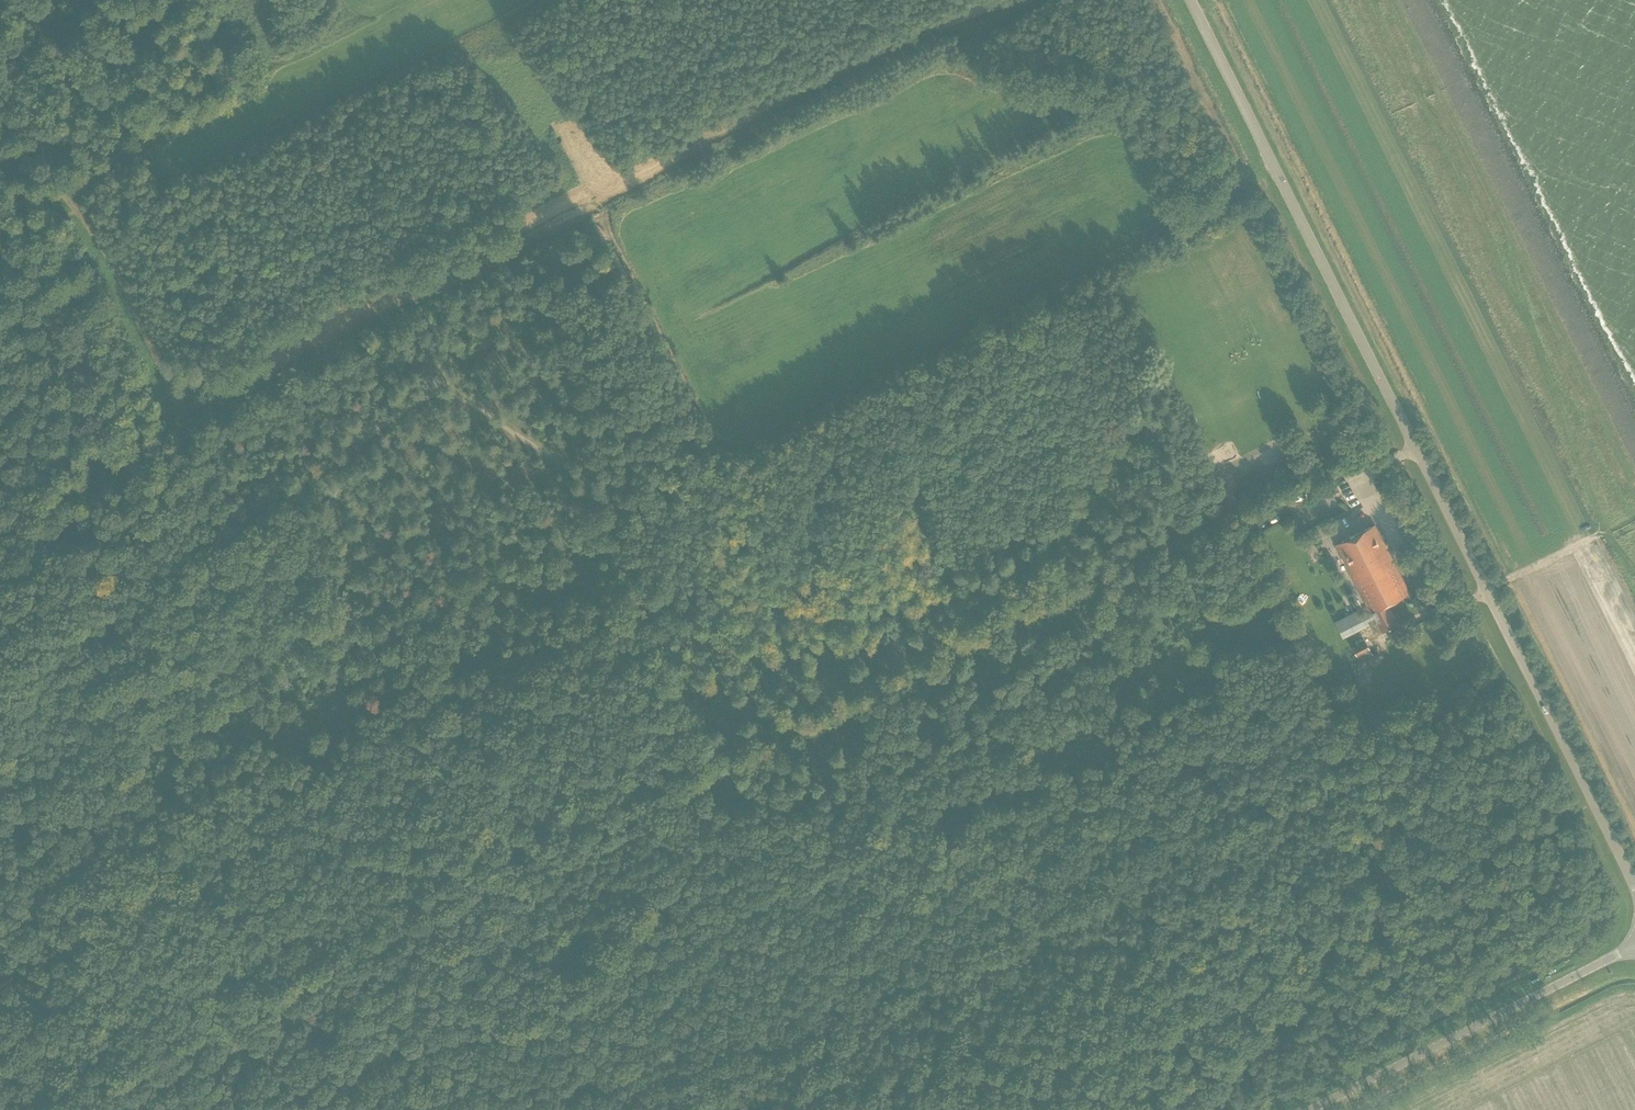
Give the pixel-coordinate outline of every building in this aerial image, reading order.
[(1231,476),(1235,482),(1241,478),(1237,472),(1231,476)] [(1375,525),(1335,545),(1370,613),(1361,617),(1340,628),(1344,635),(1377,619),(1383,632),(1399,623),(1393,613),(1388,604),(1409,592),(1375,525)] [(1353,648),(1357,656),(1371,649),(1367,641),(1353,648)]
